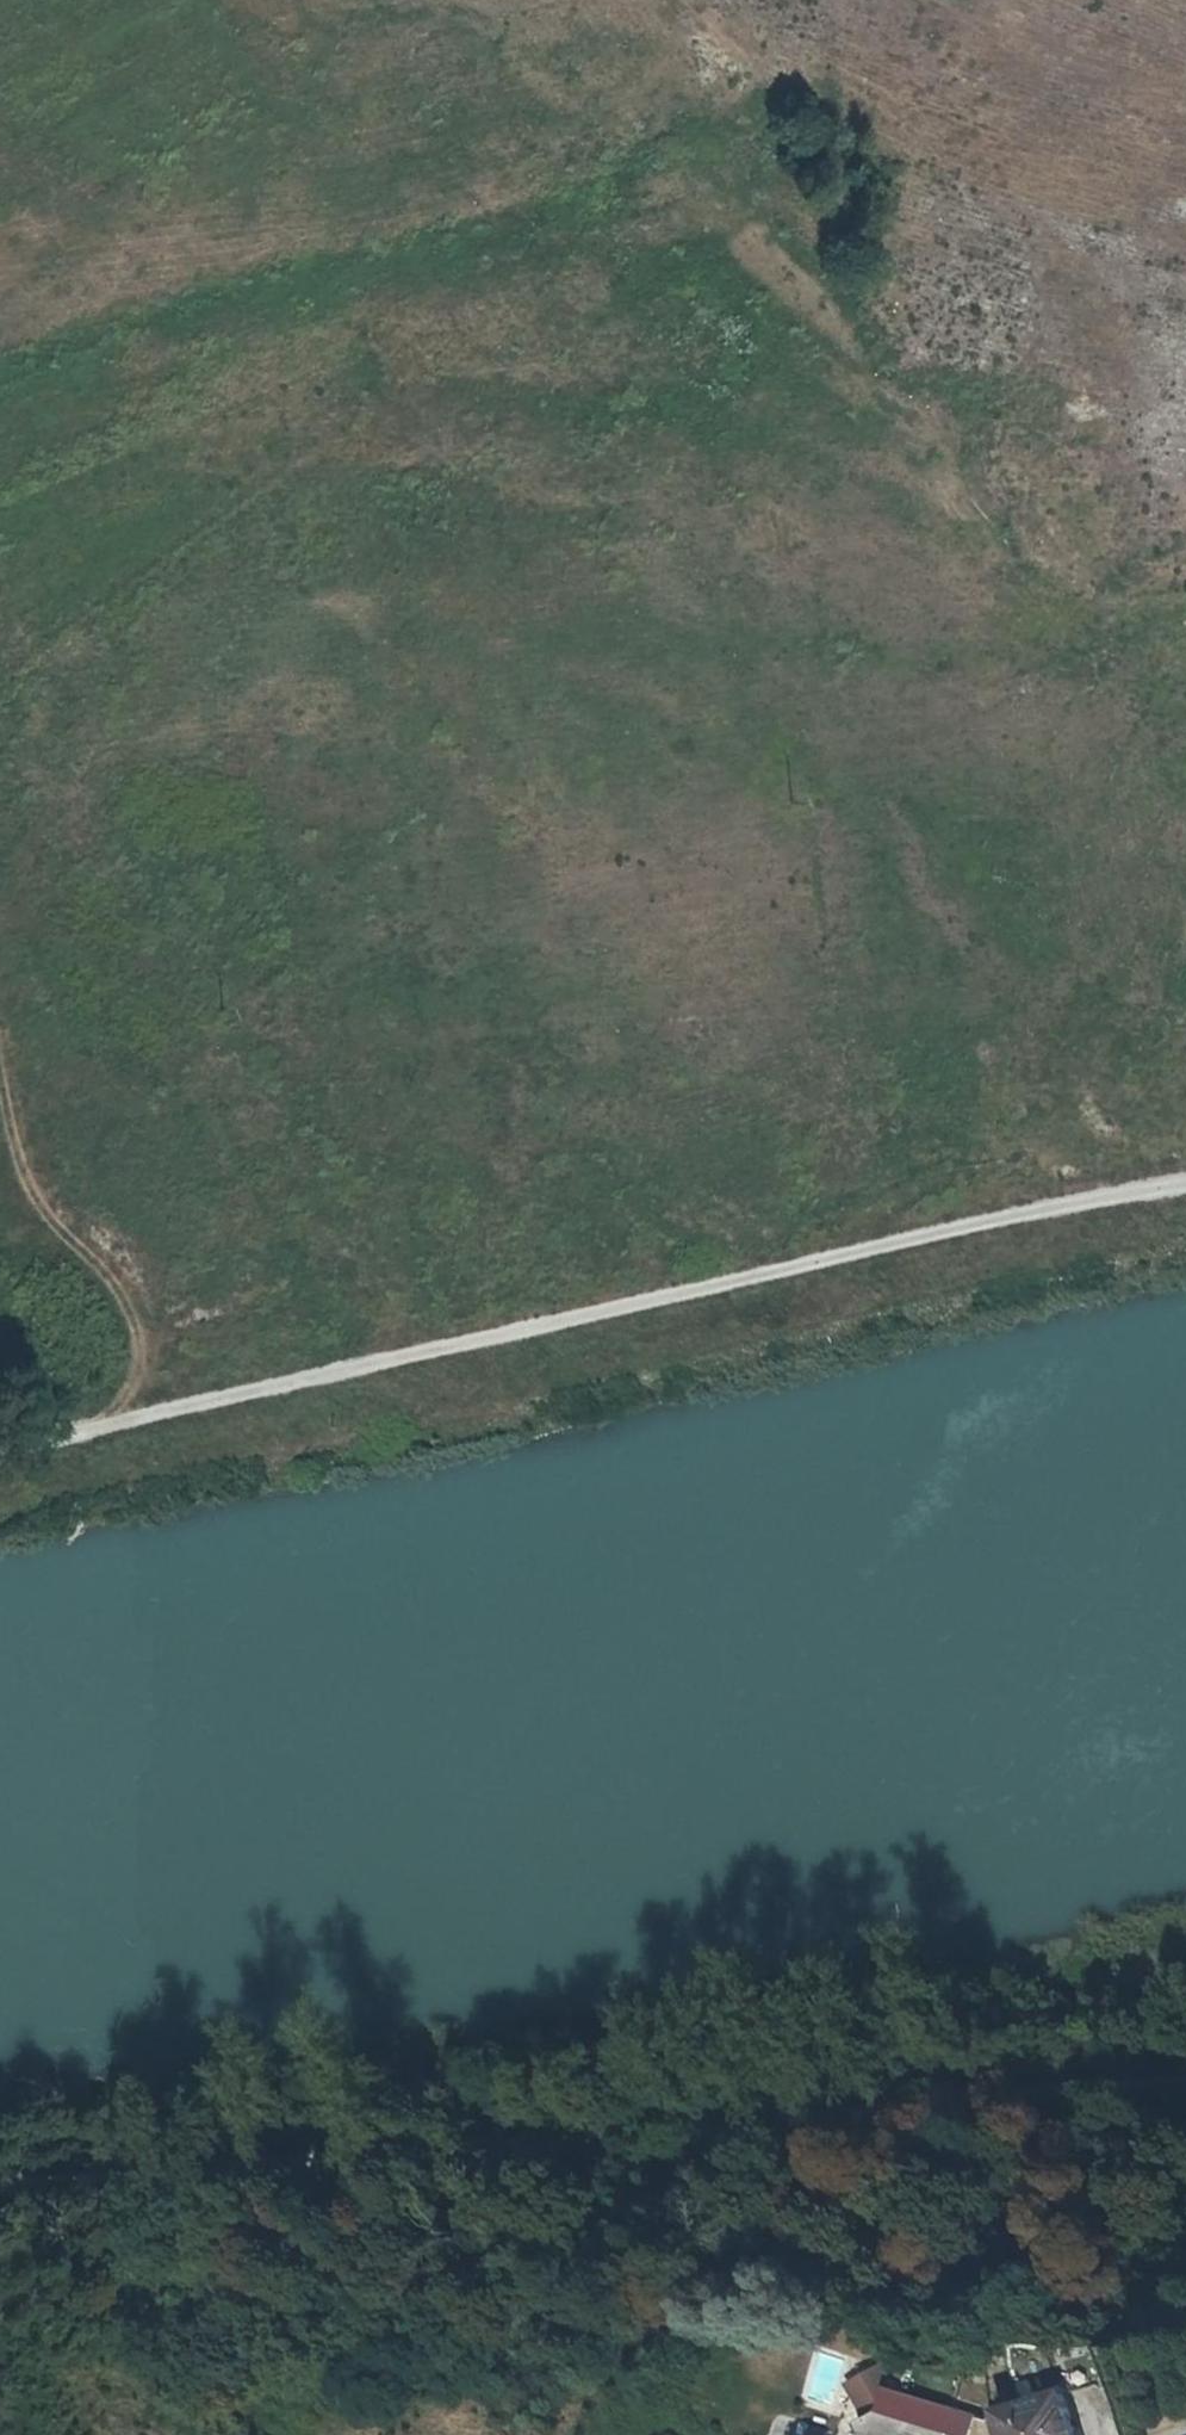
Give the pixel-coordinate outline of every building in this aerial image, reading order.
[(886,2434),(891,2434),(901,2428),(909,2406),(912,2398),(906,2385),(870,2401),(886,2434)] [(909,2406),(901,2428),(891,2434),(990,2434),(909,2406)] [(1090,2418),(1014,2428),(1011,2434),(1093,2434),(1090,2418)]
